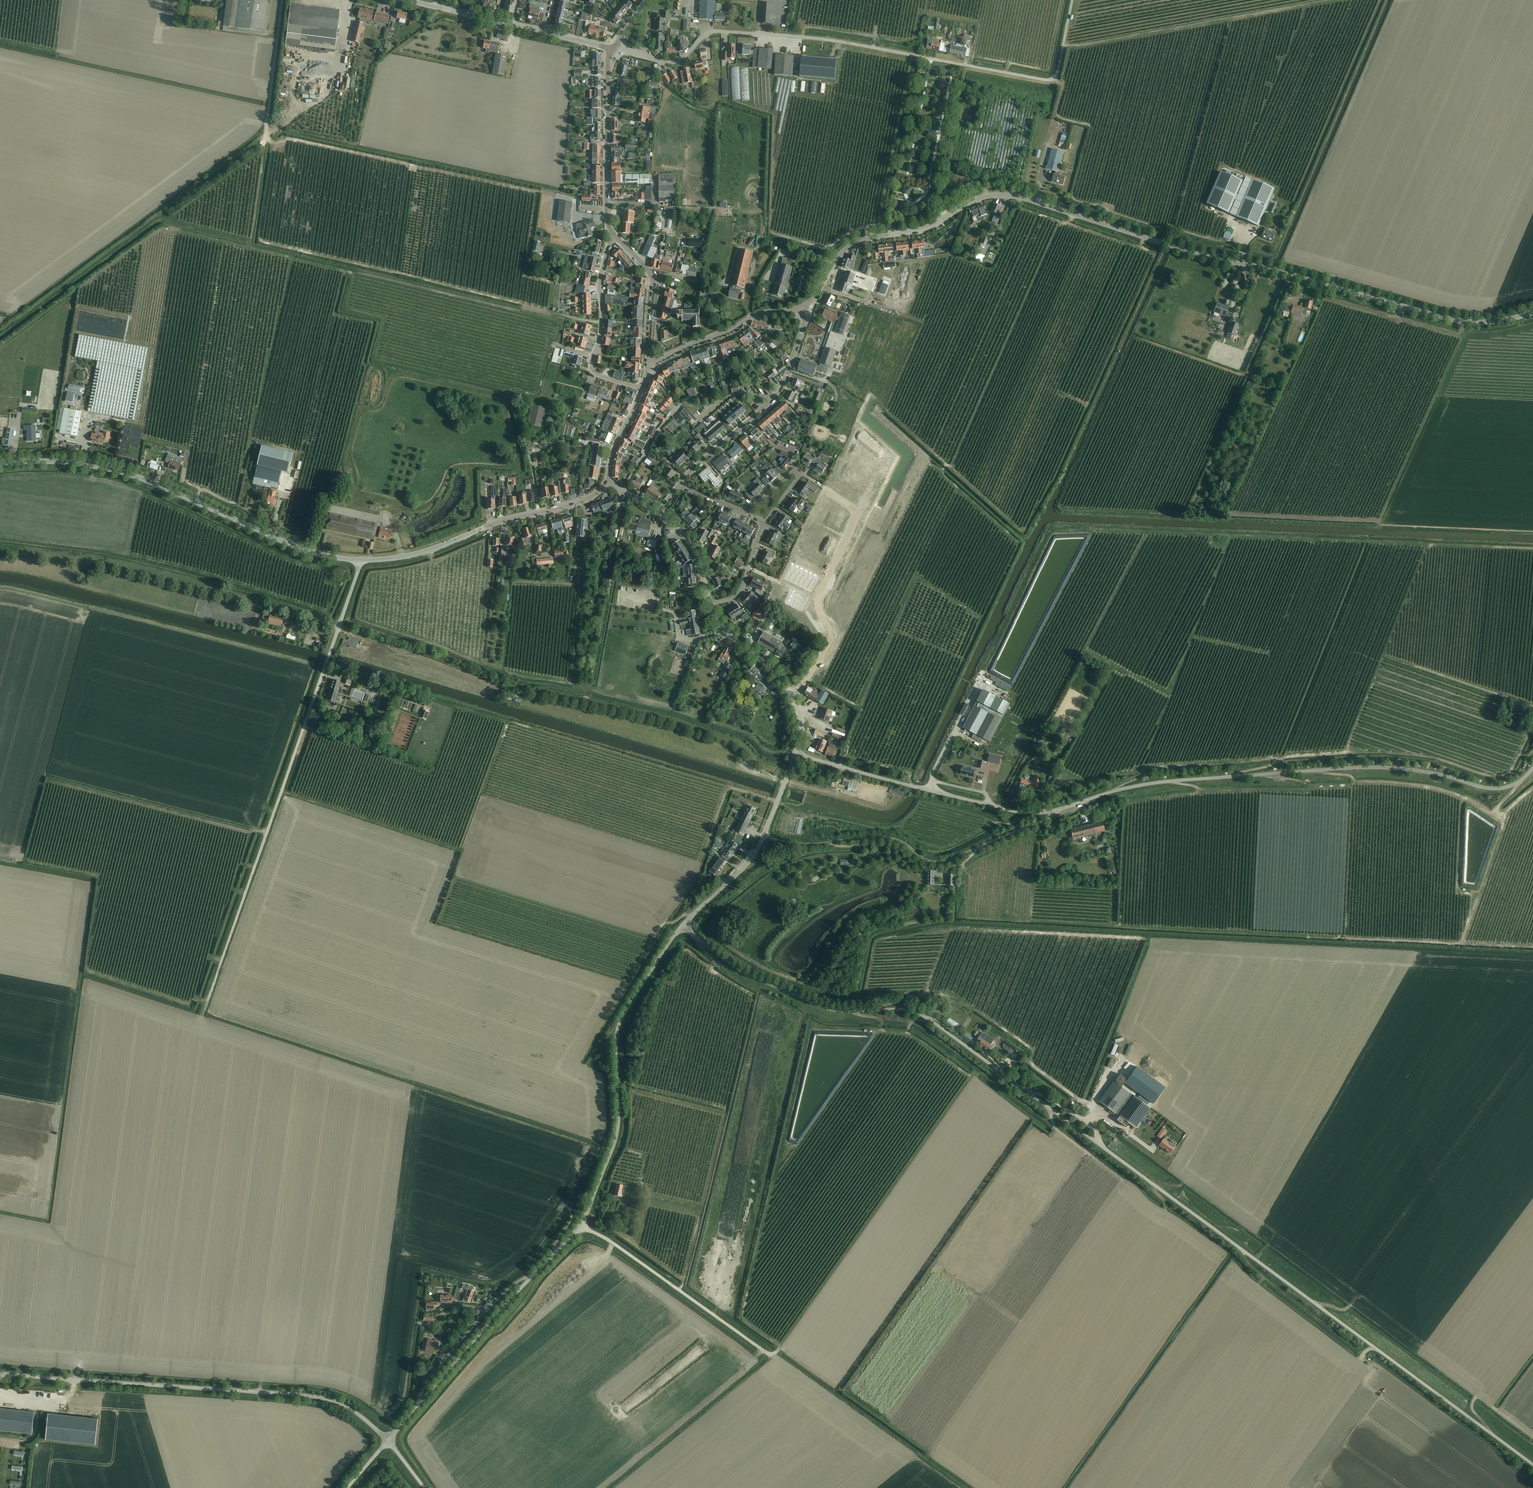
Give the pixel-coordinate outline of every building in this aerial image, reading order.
[(223,27),(265,32),(269,3),(247,0),(227,0),(223,27)] [(484,2),(483,6),(494,9),(495,4),(498,5),(500,0),(496,0),(481,0),(481,2),(484,2)] [(511,0),(506,0),(504,11),(512,13),(515,1),(511,0)] [(621,4),(628,10),(632,5),(626,0),(624,0),(621,4)] [(706,0),(701,0),(700,12),(698,12),(698,15),(700,15),(700,20),(714,20),(715,1),(706,0)] [(763,3),(762,23),(770,24),(771,3),(763,3)] [(530,9),(528,16),(532,17),(532,18),(538,20),(540,11),(536,10),(537,6),(530,4),(529,9),(530,9)] [(628,10),(621,4),(617,8),(625,15),(628,10)] [(336,51),(341,11),(291,5),(286,44),(336,51)] [(565,12),(566,9),(559,8),(557,13),(567,16),(567,13),(565,12)] [(625,15),(617,8),(613,13),(621,19),(625,15)] [(359,43),(363,24),(361,23),(362,19),(372,21),(372,20),(374,20),(374,21),(388,24),(390,16),(376,13),(376,14),(374,13),(374,12),(360,9),(358,18),(360,18),(359,23),(357,22),(352,41),(359,43)] [(592,14),(583,12),(581,19),(590,21),(592,14)] [(715,13),(715,21),(725,21),(725,14),(722,13),(722,12),(720,12),(720,13),(715,13)] [(621,19),(613,13),(609,18),(617,24),(621,19)] [(658,18),(657,31),(667,32),(668,27),(663,27),(663,19),(658,18)] [(562,24),(563,21),(556,19),(554,25),(564,28),(565,24),(562,24)] [(589,33),(597,35),(597,36),(604,38),(606,28),(591,25),(589,33)] [(509,34),(498,32),(497,38),(507,41),(509,34)] [(657,34),(655,51),(662,52),(663,43),(664,43),(665,37),(662,37),(662,34),(657,34)] [(684,37),(678,37),(679,42),(679,52),(684,52),(684,48),(688,48),(688,43),(684,43),(684,37)] [(928,39),(926,48),(943,52),(945,44),(945,43),(941,42),(941,43),(932,42),(933,40),(928,39)] [(483,48),(486,49),(486,52),(488,53),(488,52),(498,53),(500,44),(484,41),(483,48)] [(672,45),(668,44),(667,53),(676,54),(676,48),(672,48),(672,45)] [(945,44),(943,52),(951,53),(952,45),(948,45),(945,44)] [(729,45),(729,53),(728,53),(728,52),(724,52),(724,60),(728,60),(729,58),(735,58),(735,45),(729,45)] [(964,48),(952,45),(951,53),(966,56),(967,49),(964,48)] [(750,55),(754,55),(753,68),(771,69),(773,50),(755,49),(755,51),(750,50),(750,46),(743,46),(743,55),(750,55)] [(507,56),(495,54),(492,74),(504,76),(507,56)] [(601,67),(601,54),(593,54),(593,67),(592,67),(595,67),(601,67)] [(775,75),(793,77),(795,57),(776,55),(775,75)] [(835,80),(837,60),(802,57),(800,77),(835,80)] [(624,60),(620,75),(626,76),(627,77),(629,70),(627,69),(628,64),(629,64),(630,61),(624,60)] [(707,65),(706,61),(694,63),(695,69),(696,69),(704,68),(704,65),(707,65)] [(601,75),(601,67),(595,67),(592,67),(592,71),(596,71),(596,75),(601,75)] [(740,68),(731,69),(733,101),(742,100),(740,68)] [(684,72),(681,72),(682,78),(683,84),(692,83),(691,77),(690,69),(684,70),(684,72)] [(749,69),(741,69),(743,101),(751,101),(749,69)] [(667,84),(671,81),(667,74),(662,77),(667,84)] [(794,78),(774,77),(774,85),(794,86),(794,78)] [(592,79),(592,87),(601,87),(601,79),(592,79)] [(613,96),(613,105),(619,106),(619,105),(623,105),(623,98),(621,98),(621,91),(621,88),(616,87),(615,96),(613,96)] [(588,91),(588,95),(588,99),(596,99),(596,98),(601,98),(601,90),(594,90),(594,91),(592,91),(588,91)] [(1023,179),(1039,102),(987,90),(979,129),(956,124),(948,163),(1023,179)] [(601,100),(593,100),(593,108),(601,108),(601,100)] [(641,106),(640,113),(639,117),(641,117),(641,118),(645,119),(647,120),(648,118),(649,118),(649,116),(650,116),(651,115),(649,115),(649,113),(649,108),(641,106)] [(592,118),(587,118),(587,122),(593,122),(596,122),(596,119),(601,119),(601,111),(591,111),(591,115),(592,115),(592,118)] [(651,120),(647,120),(645,119),(641,118),(641,117),(639,117),(638,122),(646,123),(645,125),(650,126),(651,120)] [(619,120),(612,120),(612,131),(620,131),(620,126),(619,126),(619,120)] [(595,126),(594,126),(594,128),(592,128),(592,132),(601,133),(601,123),(595,123),(595,126)] [(601,141),(601,133),(592,132),(592,136),(591,136),(591,141),(601,141)] [(1062,157),(1055,155),(1051,154),(1047,169),(1056,171),(1055,174),(1053,182),(1063,185),(1065,177),(1060,175),(1061,172),(1058,172),(1062,157)] [(613,172),(621,172),(627,172),(627,168),(621,168),(621,165),(618,165),(618,164),(622,164),(622,161),(618,161),(618,160),(612,160),(613,172)] [(592,167),(592,175),(600,175),(600,167),(592,167)] [(1221,171),(1206,204),(1229,214),(1243,181),(1221,171)] [(645,175),(621,175),(621,172),(613,173),(613,184),(622,183),(638,183),(638,184),(647,184),(653,184),(653,183),(650,183),(650,177),(645,177),(645,175)] [(676,197),(676,173),(659,174),(660,201),(664,201),(664,197),(676,197)] [(600,183),(600,175),(592,175),(592,183),(600,183)] [(1258,227),(1270,199),(1274,189),(1252,179),(1236,217),(1258,227)] [(595,185),(595,190),(591,190),(591,195),(600,195),(600,186),(595,185)] [(570,223),(572,203),(560,201),(557,221),(570,223)] [(987,214),(984,204),(977,207),(980,214),(981,217),(987,214)] [(1001,206),(995,204),(992,211),(998,214),(1001,206)] [(982,220),(981,217),(980,214),(977,207),(970,210),(973,217),(976,216),(979,222),(982,220)] [(635,213),(624,211),(622,233),(630,233),(631,223),(634,223),(635,213)] [(592,220),(575,224),(579,239),(585,237),(586,238),(591,236),(590,231),(591,231),(590,228),(594,227),(592,220)] [(992,229),(987,227),(981,243),(986,245),(992,229)] [(1266,228),(1262,237),(1272,242),(1276,234),(1268,231),(1269,229),(1266,228)] [(689,238),(688,246),(701,247),(701,240),(689,238)] [(596,240),(592,255),(598,256),(601,241),(596,240)] [(924,240),(918,241),(919,248),(919,250),(919,254),(920,258),(925,257),(935,256),(935,250),(925,251),(924,248),(925,248),(924,240)] [(904,260),(902,243),(896,244),(897,251),(900,251),(901,252),(901,256),(900,256),(901,260),(904,260)] [(894,252),(893,244),(884,245),(886,258),(886,261),(889,261),(889,258),(888,252),(894,252)] [(659,256),(657,255),(655,254),(657,249),(652,246),(651,249),(650,251),(648,254),(647,257),(653,259),(651,267),(654,268),(655,264),(657,265),(658,260),(659,256)] [(622,253),(623,253),(618,248),(612,254),(617,259),(618,258),(622,253)] [(753,253),(740,249),(732,285),(745,288),(753,253)] [(628,259),(623,253),(622,253),(618,258),(623,264),(628,259)] [(978,253),(976,258),(980,260),(980,261),(983,262),(986,256),(978,253)] [(844,259),(842,266),(849,269),(852,261),(854,262),(856,256),(850,254),(848,260),(844,259)] [(592,258),(588,257),(586,256),(585,263),(588,264),(595,266),(597,259),(592,257),(592,258)] [(661,269),(662,264),(664,257),(660,256),(659,260),(658,260),(657,265),(655,264),(654,268),(661,269)] [(672,272),(674,264),(666,262),(667,259),(664,258),(662,264),(661,269),(672,272)] [(776,285),(777,285),(774,294),(782,297),(785,288),(787,288),(793,267),(789,266),(790,260),(783,258),(781,265),(776,285)] [(633,265),(628,259),(623,264),(629,270),(633,265)] [(594,272),(595,266),(588,264),(585,263),(584,263),(582,269),(594,272)] [(698,268),(682,265),(681,274),(687,275),(696,277),(698,268)] [(580,277),(578,284),(580,285),(587,287),(588,288),(592,273),(584,271),(582,277),(580,277)] [(847,271),(840,291),(846,293),(847,291),(849,291),(849,289),(851,290),(856,274),(847,271)] [(645,285),(646,280),(638,277),(637,281),(631,280),(631,282),(632,282),(632,283),(637,284),(645,285)] [(883,283),(879,292),(885,294),(888,286),(890,282),(884,280),(883,283)] [(645,290),(645,285),(637,284),(632,283),(630,293),(631,293),(633,293),(644,294),(645,290)] [(577,284),(575,293),(586,293),(587,287),(580,285),(578,284),(577,284)] [(741,290),(731,288),(729,297),(738,299),(741,290)] [(675,291),(667,289),(665,297),(666,297),(671,299),(671,298),(674,299),(675,297),(673,297),(675,291)] [(606,294),(605,305),(611,305),(618,306),(627,306),(627,302),(627,297),(606,294)] [(825,304),(824,307),(828,308),(833,310),(834,308),(831,307),(832,304),(833,305),(835,302),(834,301),(835,298),(828,294),(824,303),(825,304)] [(674,300),(674,299),(671,298),(671,299),(666,297),(660,318),(666,320),(667,314),(670,315),(675,300),(674,300)] [(643,306),(644,299),(635,298),(634,303),(627,302),(627,306),(636,306),(643,306)] [(1300,316),(1301,313),(1306,314),(1306,311),(1310,312),(1311,310),(1313,302),(1306,300),(1304,308),(1286,302),(1284,310),(1300,316)] [(1229,307),(1217,303),(1214,312),(1226,317),(1229,307)] [(643,320),(643,308),(633,307),(632,320),(630,320),(637,320),(636,320),(643,320)] [(843,346),(848,333),(845,331),(847,324),(851,325),(854,317),(842,313),(828,308),(827,311),(825,310),(822,318),(832,322),(831,323),(833,324),(825,348),(823,354),(821,354),(821,356),(822,356),(820,363),(820,364),(819,366),(817,365),(810,362),(811,361),(809,360),(808,361),(801,359),(798,370),(813,376),(815,370),(827,374),(829,367),(831,367),(836,352),(840,353),(843,346)] [(706,322),(706,317),(700,317),(700,310),(699,310),(695,310),(691,311),(691,310),(690,310),(690,311),(687,311),(687,310),(686,310),(686,311),(683,311),(683,310),(682,310),(682,311),(681,311),(681,312),(682,312),(682,313),(679,313),(679,311),(678,311),(678,313),(677,313),(677,314),(678,314),(678,317),(677,317),(677,318),(678,318),(678,320),(679,320),(679,318),(682,318),(682,320),(681,320),(681,321),(682,321),(682,322),(683,322),(683,321),(686,321),(686,322),(687,322),(687,321),(691,321),(691,322),(691,321),(694,320),(694,323),(693,323),(693,324),(694,324),(694,327),(700,327),(701,327),(701,322),(706,322)] [(642,329),(643,321),(637,321),(637,320),(630,320),(630,324),(633,324),(633,328),(642,329)] [(1239,324),(1232,322),(1228,333),(1235,335),(1239,324)] [(583,325),(582,329),(590,331),(591,326),(581,323),(580,325),(583,325)] [(751,327),(748,330),(755,338),(756,339),(757,338),(761,340),(763,337),(762,336),(751,327)] [(642,338),(642,329),(633,328),(633,331),(632,331),(631,333),(633,334),(633,337),(630,337),(630,338),(642,338)] [(669,330),(661,331),(662,342),(663,342),(664,341),(672,338),(671,336),(670,334),(669,334),(669,330)] [(747,330),(742,334),(749,342),(750,342),(751,343),(753,345),(758,349),(760,347),(764,344),(758,340),(756,342),(754,340),(752,341),(751,338),(752,337),(747,331),(747,330)] [(742,334),(737,337),(745,347),(751,343),(750,342),(749,342),(742,334)] [(75,357),(98,361),(88,411),(135,421),(149,348),(79,335),(75,357)] [(740,346),(737,338),(736,337),(724,341),(727,349),(727,350),(729,350),(728,349),(730,348),(731,350),(740,346)] [(641,347),(642,338),(630,338),(629,338),(629,341),(631,341),(631,347),(641,347)] [(729,355),(727,350),(727,349),(724,341),(719,343),(721,351),(722,353),(721,353),(721,355),(723,359),(726,358),(725,357),(729,355)] [(716,350),(715,344),(708,346),(709,352),(711,358),(717,357),(716,353),(714,353),(713,351),(716,350)] [(640,358),(641,347),(631,347),(631,357),(630,357),(630,358),(631,358),(640,358)] [(708,352),(706,347),(700,349),(706,366),(707,365),(709,365),(710,364),(710,362),(710,361),(710,359),(707,353),(708,352)] [(552,362),(561,364),(564,350),(555,348),(552,362)] [(706,366),(700,349),(691,352),(694,363),(704,360),(704,361),(706,365),(706,366)] [(564,355),(572,357),(571,361),(573,362),(573,364),(572,367),(580,369),(583,358),(574,355),(575,353),(565,350),(564,355)] [(682,358),(672,363),(676,371),(681,369),(681,370),(682,369),(686,367),(690,366),(690,364),(691,364),(689,361),(688,361),(686,356),(682,358)] [(639,374),(640,364),(629,363),(626,363),(626,366),(624,366),(624,368),(630,369),(629,373),(639,374)] [(672,363),(667,365),(667,366),(671,373),(674,372),(676,377),(679,376),(676,371),(672,363)] [(663,372),(662,373),(665,377),(671,374),(671,373),(667,366),(665,367),(662,369),(663,372)] [(622,381),(625,372),(623,371),(622,373),(616,371),(614,377),(622,381)] [(767,375),(770,379),(776,375),(772,371),(767,375)] [(662,384),(664,379),(660,375),(658,377),(656,375),(653,381),(656,381),(656,382),(659,383),(662,384)] [(801,381),(795,379),(792,385),(799,388),(800,384),(804,386),(805,383),(801,381)] [(651,380),(649,386),(655,388),(657,384),(659,384),(659,383),(656,382),(656,381),(653,381),(651,380)] [(592,385),(590,384),(587,390),(590,391),(589,393),(597,396),(600,387),(592,384),(592,385)] [(649,386),(646,392),(654,395),(655,394),(654,393),(655,388),(649,386)] [(691,388),(693,396),(699,394),(696,386),(691,388)] [(636,395),(638,391),(628,387),(626,391),(628,392),(626,395),(625,394),(625,395),(623,394),(622,397),(625,398),(625,396),(626,396),(634,399),(636,395)] [(599,393),(598,395),(598,396),(601,397),(606,399),(610,391),(601,388),(599,393)] [(794,403),(798,395),(799,393),(796,391),(795,393),(790,391),(786,399),(794,403)] [(654,396),(654,395),(646,392),(644,398),(651,401),(653,396),(654,396)] [(819,402),(822,394),(817,392),(814,400),(819,402)] [(632,405),(634,399),(626,396),(624,402),(623,403),(625,404),(622,408),(625,409),(629,411),(632,405)] [(649,405),(651,401),(644,398),(642,404),(649,407),(650,405),(649,405)] [(784,402),(780,406),(784,411),(789,407),(784,402)] [(742,406),(740,404),(736,407),(742,414),(746,411),(745,409),(745,408),(743,406),(742,406)] [(527,424),(546,429),(551,410),(531,405),(527,424)] [(647,411),(648,408),(641,405),(639,411),(647,415),(650,416),(651,413),(647,411)] [(780,415),(784,411),(780,406),(775,409),(780,415)] [(738,418),(742,414),(736,407),(732,411),(738,418)] [(77,437),(82,412),(63,408),(59,432),(65,433),(65,434),(77,437)] [(778,417),(780,415),(775,409),(771,413),(779,423),(781,421),(778,417)] [(734,421),(738,418),(732,411),(728,414),(734,421)] [(640,430),(647,415),(641,412),(633,426),(641,430),(640,430)] [(779,423),(771,413),(767,417),(771,422),(774,425),(776,423),(777,424),(779,423)] [(730,425),(734,421),(728,414),(724,418),(730,425)] [(609,415),(603,429),(607,430),(607,431),(615,434),(621,420),(609,415)] [(769,424),(771,422),(767,417),(762,421),(770,430),(771,430),(774,435),(776,433),(769,424)] [(721,433),(726,428),(720,420),(714,425),(721,433)] [(804,420),(802,424),(805,425),(804,429),(808,431),(811,423),(804,420)] [(770,430),(762,421),(758,424),(762,430),(765,428),(769,432),(770,430)] [(36,425),(24,425),(24,430),(27,430),(28,441),(36,441),(36,440),(40,440),(40,432),(36,432),(36,429),(36,425)] [(716,437),(721,433),(714,425),(709,429),(716,437)] [(635,442),(641,430),(633,426),(631,430),(629,432),(630,432),(627,438),(635,442)] [(653,427),(649,434),(654,436),(657,429),(653,427)] [(762,435),(755,427),(750,432),(754,436),(757,434),(759,437),(762,435)] [(14,430),(13,430),(8,429),(5,445),(11,446),(14,430)] [(711,441),(716,437),(709,429),(704,434),(711,441)] [(606,431),(602,440),(609,444),(613,435),(606,431)] [(95,432),(95,434),(92,433),(90,441),(105,444),(105,441),(108,442),(110,433),(103,432),(103,434),(95,432)] [(542,438),(545,442),(555,436),(553,432),(542,438)] [(689,442),(687,444),(690,447),(691,446),(695,451),(703,444),(701,442),(704,440),(699,434),(695,437),(697,440),(694,443),(691,440),(689,442)] [(744,436),(739,440),(744,446),(747,449),(752,445),(753,446),(755,444),(752,440),(748,435),(745,437),(744,436)] [(621,441),(619,446),(623,448),(626,450),(629,443),(630,444),(631,442),(627,440),(623,438),(621,441)] [(635,442),(632,446),(642,451),(644,447),(640,444),(637,443),(635,442)] [(735,447),(728,452),(733,458),(743,450),(737,443),(734,445),(735,447)] [(604,445),(593,444),(589,465),(600,467),(604,445)] [(257,466),(281,471),(288,473),(293,453),(262,446),(257,466)] [(616,451),(615,457),(627,460),(628,458),(624,457),(624,455),(624,454),(626,450),(623,448),(619,446),(616,451)] [(683,449),(673,459),(680,466),(683,462),(685,461),(686,461),(688,459),(685,456),(688,453),(683,449)] [(814,464),(818,458),(815,456),(814,458),(810,455),(809,456),(806,454),(802,460),(804,462),(803,464),(808,467),(811,462),(814,464)] [(168,456),(165,462),(167,462),(169,463),(167,467),(173,470),(174,469),(178,470),(182,462),(175,459),(175,457),(171,455),(171,457),(169,456),(168,456)] [(722,456),(713,463),(720,471),(729,463),(731,465),(733,463),(728,457),(725,459),(722,456)] [(614,462),(613,470),(619,471),(622,472),(623,472),(623,469),(623,465),(624,461),(627,462),(627,460),(615,457),(614,462)] [(791,462),(785,457),(779,465),(785,470),(791,462)] [(820,460),(818,458),(814,464),(816,466),(813,471),(819,474),(820,472),(822,474),(826,467),(823,465),(824,464),(819,461),(820,460)] [(662,466),(668,470),(665,474),(671,479),(676,473),(669,468),(670,465),(665,461),(662,466)] [(766,464),(763,467),(774,480),(775,479),(778,477),(777,476),(780,473),(776,468),(773,470),(772,468),(771,470),(766,464)] [(277,488),(281,471),(257,466),(253,482),(265,485),(277,488)] [(588,466),(586,477),(589,478),(598,479),(600,468),(591,466),(588,466)] [(774,480),(763,467),(761,469),(765,475),(763,476),(765,477),(761,480),(766,485),(770,482),(771,482),(774,480)] [(713,483),(712,484),(715,487),(717,486),(720,483),(723,481),(719,477),(717,479),(708,468),(699,475),(703,481),(708,477),(713,483)] [(613,470),(613,478),(618,478),(618,479),(619,480),(617,482),(618,482),(622,485),(625,482),(622,479),(622,472),(619,471),(613,470)] [(636,482),(633,481),(631,486),(640,490),(644,481),(638,478),(636,482)] [(756,485),(749,490),(754,496),(759,492),(760,492),(763,489),(761,487),(764,485),(758,478),(754,482),(756,485)] [(773,483),(776,486),(781,481),(777,478),(773,483)] [(565,480),(558,481),(559,494),(569,493),(568,485),(569,485),(568,479),(564,479),(565,480)] [(805,500),(807,497),(805,495),(809,488),(815,493),(818,490),(811,485),(810,486),(805,482),(799,490),(801,492),(799,495),(805,500)] [(552,483),(549,484),(551,496),(559,495),(557,486),(552,487),(551,486),(552,486),(552,483)] [(274,500),(277,488),(265,485),(264,487),(263,491),(269,493),(267,502),(271,503),(271,505),(275,507),(277,500),(274,500)] [(652,485),(646,494),(657,501),(662,494),(657,491),(658,489),(652,485)] [(548,487),(543,488),(543,486),(539,487),(539,489),(540,489),(541,495),(542,495),(542,498),(549,497),(548,487)] [(491,499),(487,499),(487,509),(488,509),(488,510),(491,510),(491,509),(495,509),(494,502),(497,502),(496,494),(497,494),(497,489),(491,490),(491,499)] [(732,499),(732,498),(741,502),(743,495),(732,490),(729,497),(732,499)] [(509,498),(510,507),(517,506),(516,497),(512,497),(511,494),(507,495),(507,498),(509,498)] [(612,498),(592,505),(594,513),(603,510),(603,511),(615,507),(612,498)] [(793,498),(787,507),(793,512),(798,505),(802,508),(805,503),(799,499),(797,501),(793,498)] [(691,526),(691,525),(694,528),(700,523),(697,519),(691,513),(691,514),(686,510),(680,516),(691,526)] [(329,513),(326,527),(325,529),(374,540),(377,524),(329,513)] [(723,523),(727,515),(722,513),(721,514),(719,513),(716,520),(718,521),(718,522),(723,524),(723,523)] [(779,518),(780,519),(775,525),(783,530),(784,528),(787,531),(791,525),(788,523),(790,520),(782,514),(779,518)] [(562,518),(563,523),(565,529),(572,526),(571,524),(573,523),(572,520),(571,515),(562,518)] [(731,525),(734,519),(731,518),(731,517),(727,515),(723,523),(728,525),(729,524),(731,525)] [(630,524),(628,529),(636,531),(635,533),(637,533),(649,537),(650,531),(653,522),(632,516),(630,524)] [(560,518),(551,521),(553,530),(557,529),(558,532),(560,536),(563,535),(562,531),(563,531),(561,528),(562,528),(561,525),(562,525),(560,518)] [(585,537),(586,520),(577,519),(575,534),(581,535),(581,537),(585,537)] [(737,529),(741,521),(737,519),(736,520),(734,519),(731,525),(733,526),(733,527),(737,529)] [(804,525),(797,520),(794,523),(801,529),(804,525)] [(742,532),(746,524),(741,521),(737,529),(742,532)] [(536,525),(539,535),(547,532),(546,530),(547,529),(545,523),(536,525)] [(746,534),(750,526),(746,524),(742,532),(746,534)] [(755,529),(750,526),(746,534),(751,536),(755,529)] [(392,530),(380,528),(378,538),(390,540),(392,530)] [(522,546),(526,545),(525,543),(529,542),(528,537),(531,536),(529,528),(522,529),(525,538),(520,540),(522,546)] [(700,534),(697,539),(703,542),(707,536),(710,538),(714,531),(711,529),(709,533),(703,529),(700,534)] [(774,533),(771,531),(766,542),(775,546),(781,533),(775,530),(774,533)] [(503,542),(503,544),(504,545),(506,545),(511,546),(511,549),(514,550),(515,543),(514,543),(514,538),(511,537),(510,536),(508,536),(507,537),(506,537),(506,541),(505,541),(503,542)] [(676,550),(683,545),(680,540),(672,545),(676,550)] [(679,554),(686,550),(683,545),(676,550),(679,554)] [(716,545),(710,556),(715,559),(721,548),(716,545)] [(765,551),(760,561),(767,565),(771,556),(774,558),(776,553),(767,549),(766,552),(765,551)] [(689,555),(686,550),(679,554),(682,559),(689,555)] [(692,560),(689,555),(682,559),(685,564),(692,560)] [(736,563),(734,565),(740,568),(741,566),(741,567),(744,563),(738,559),(735,563),(736,563)] [(688,573),(684,574),(684,577),(696,576),(694,565),(687,566),(688,573)] [(602,582),(608,583),(610,571),(604,570),(602,582)] [(724,575),(713,579),(717,588),(722,586),(721,583),(722,582),(722,580),(725,578),(724,575)] [(689,582),(683,583),(683,586),(689,586),(697,585),(696,577),(688,578),(689,582)] [(751,585),(757,588),(755,592),(761,596),(764,590),(762,589),(765,583),(754,578),(751,585)] [(748,592),(741,600),(747,605),(754,598),(755,599),(757,596),(752,592),(750,594),(748,592)] [(733,607),(727,611),(732,619),(738,615),(742,613),(737,604),(733,607)] [(758,609),(753,618),(759,620),(763,612),(762,611),(758,609)] [(698,620),(696,611),(688,612),(691,630),(687,631),(688,636),(701,634),(699,624),(698,620)] [(284,619),(270,615),(268,622),(282,625),(284,619)] [(764,632),(758,644),(776,654),(782,657),(786,649),(781,646),(782,643),(764,632)] [(356,648),(358,643),(343,639),(342,644),(356,648)] [(679,642),(676,650),(686,654),(689,646),(679,642)] [(720,657),(719,660),(724,663),(726,660),(728,661),(730,656),(728,655),(731,649),(726,647),(723,645),(721,650),(723,651),(723,652),(722,652),(720,657)] [(726,663),(720,676),(723,677),(721,682),(724,683),(726,678),(726,679),(732,665),(726,663)] [(1097,675),(1100,668),(1095,665),(1091,672),(1097,675)] [(748,673),(759,682),(760,682),(765,675),(759,670),(754,666),(748,673)] [(338,691),(341,682),(334,679),(330,689),(327,700),(335,703),(339,692),(338,691)] [(765,686),(760,682),(759,682),(755,688),(758,690),(758,689),(761,690),(759,693),(761,695),(766,688),(764,686),(765,686)] [(809,687),(804,695),(822,705),(829,694),(822,690),(820,694),(809,687)] [(975,706),(988,713),(1002,720),(1010,704),(983,690),(975,706)] [(1514,704),(1512,710),(1522,713),(1524,708),(1514,704)] [(976,735),(988,713),(975,706),(963,728),(976,735)] [(823,708),(820,719),(829,722),(833,711),(823,708)] [(990,742),(1002,720),(988,713),(976,735),(990,742)] [(832,736),(816,729),(814,735),(818,737),(818,735),(830,740),(832,736)] [(820,739),(815,749),(823,752),(827,742),(820,739)] [(828,747),(826,754),(834,757),(837,750),(835,749),(836,746),(830,744),(828,747)] [(1034,762),(1040,755),(1037,753),(1031,760),(1034,762)] [(999,765),(1001,757),(989,754),(987,762),(999,765)] [(962,766),(960,774),(974,778),(976,769),(962,766)] [(1020,784),(1017,796),(1023,798),(1025,790),(1026,790),(1027,785),(1039,788),(1039,786),(1041,779),(1035,777),(1034,782),(1020,779),(1019,783),(1020,784)] [(844,779),(842,785),(848,787),(848,790),(857,792),(859,783),(859,782),(850,780),(844,779)] [(744,835),(751,820),(756,809),(749,806),(746,811),(745,811),(736,831),(744,835)] [(1102,822),(1101,822),(1071,829),(1073,839),(1080,838),(1079,837),(1104,831),(1102,822)] [(733,854),(737,849),(739,846),(733,842),(729,847),(726,845),(725,847),(727,849),(733,854)] [(730,859),(733,854),(725,847),(721,852),(724,854),(722,857),(728,861),(730,858),(730,859)] [(717,877),(726,863),(727,863),(720,858),(710,872),(717,877)] [(954,1025),(956,1021),(948,1015),(945,1019),(954,1025)] [(982,1033),(977,1040),(980,1043),(979,1045),(987,1051),(991,1046),(991,1045),(991,1044),(994,1040),(986,1034),(986,1035),(982,1033)] [(968,1034),(965,1040),(969,1043),(973,1037),(968,1034)] [(1137,1067),(1125,1083),(1154,1104),(1166,1088),(1137,1067)] [(1114,1081),(1099,1102),(1116,1114),(1131,1093),(1114,1081)] [(1120,1116),(1134,1127),(1136,1128),(1151,1108),(1135,1096),(1120,1116)] [(1163,1128),(1158,1135),(1161,1137),(1167,1130),(1163,1128)] [(1164,1139),(1159,1145),(1170,1154),(1175,1147),(1164,1139)] [(623,1185),(617,1184),(614,1195),(622,1197),(622,1194),(621,1194),(623,1185)] [(463,1284),(461,1288),(467,1290),(463,1299),(462,1301),(467,1303),(468,1301),(470,1302),(474,1291),(472,1290),(472,1289),(473,1289),(474,1287),(469,1285),(469,1286),(463,1284)] [(435,1341),(428,1339),(425,1352),(432,1353),(433,1351),(436,1352),(439,1340),(435,1340),(435,1341)] [(0,1408),(0,1431),(31,1434),(33,1412),(0,1408)] [(48,1415),(46,1439),(95,1444),(98,1420),(48,1415)]
